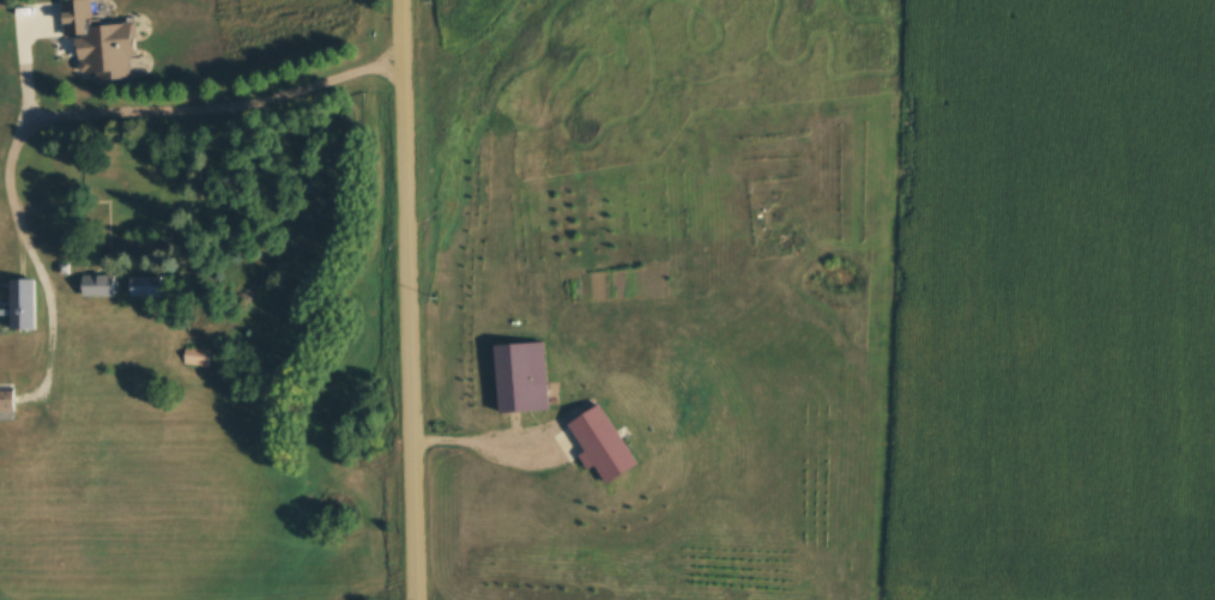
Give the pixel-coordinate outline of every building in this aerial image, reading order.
[(119,275),(82,276),(83,296),(119,295),(119,275)] [(39,279),(10,279),(10,331),(39,331),(39,279)] [(213,365),(212,348),(185,350),(186,367),(213,365)] [(506,417),(502,352),(548,349),(552,414),(506,417)] [(19,411),(19,389),(0,389),(0,411),(19,411)] [(609,405),(573,424),(588,453),(583,456),(591,472),(600,467),(610,486),(643,469),(609,405)]
